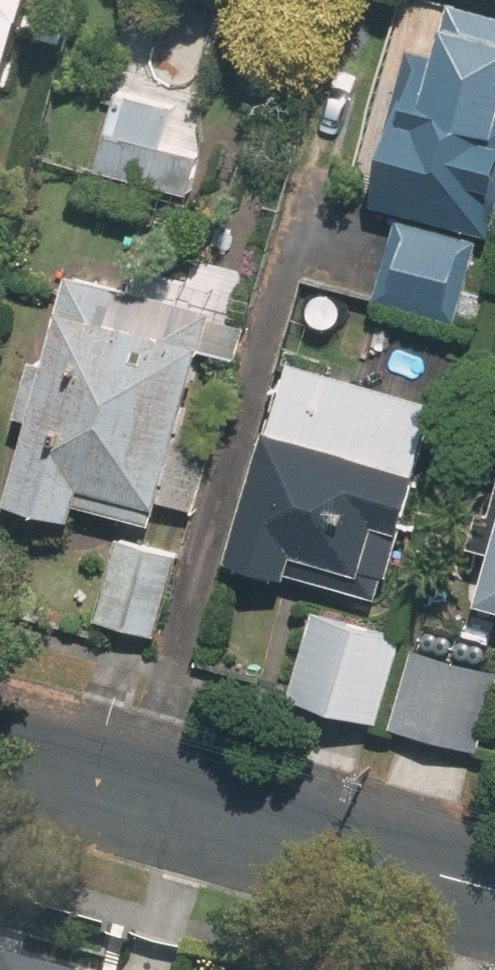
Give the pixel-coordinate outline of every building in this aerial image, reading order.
[(12,79),(36,0),(0,0),(0,76),(12,79)] [(462,0),(427,0),(368,201),(494,238),(494,10),(462,0)] [(216,117),(124,94),(105,168),(197,191),(216,117)] [(400,225),(379,296),(467,322),(488,251),(400,225)] [(214,306),(135,286),(135,284),(71,268),(13,496),(77,512),(84,486),(164,506),(214,306)] [(438,396),(295,360),(243,565),(386,601),(438,396)] [(163,633),(183,555),(122,539),(102,618),(163,633)] [(430,607),(400,723),(483,743),(494,696),(494,623),(430,607)] [(298,695),(384,716),(405,631),(320,609),(298,695)]
